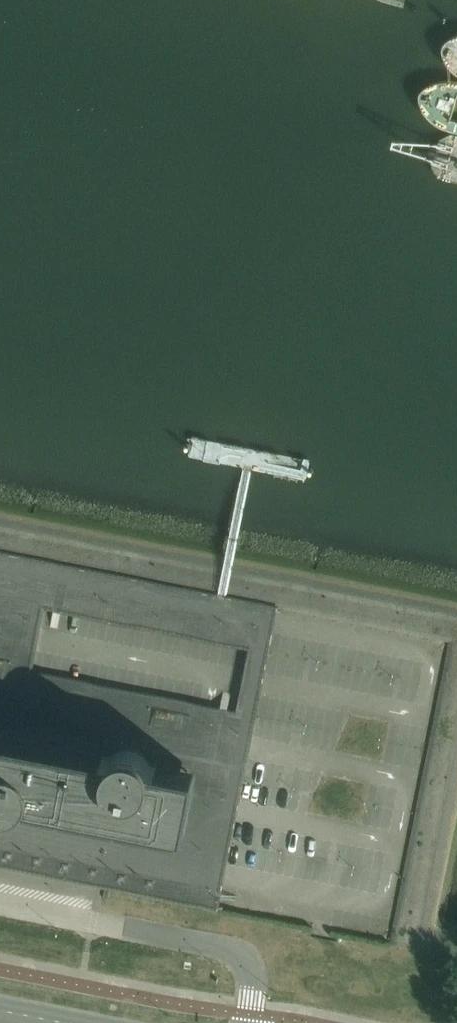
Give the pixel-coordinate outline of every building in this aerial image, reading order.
[(0,551),(0,869),(102,889),(218,912),(225,879),(238,813),(250,751),(263,684),(275,627),(279,606),(0,551)]
